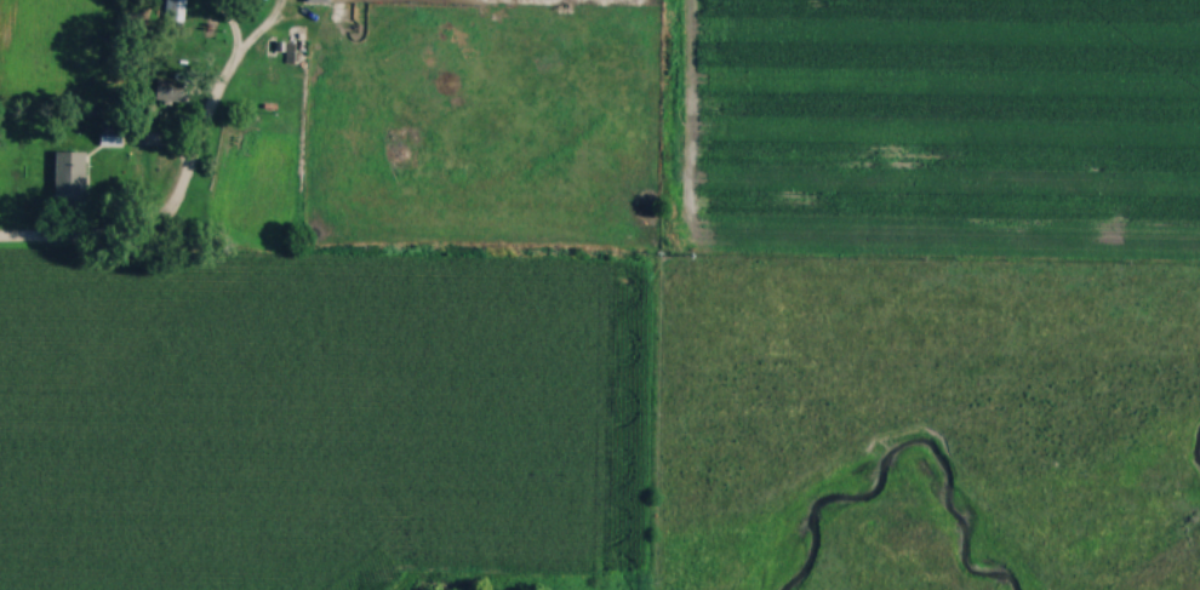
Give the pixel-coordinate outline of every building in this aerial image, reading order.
[(167,22),(186,22),(186,0),(167,0),(167,22)] [(159,101),(188,102),(189,77),(159,77),(159,101)] [(123,128),(102,128),(102,146),(123,146),(123,128)] [(87,151),(56,151),(56,205),(87,205),(87,151)]
